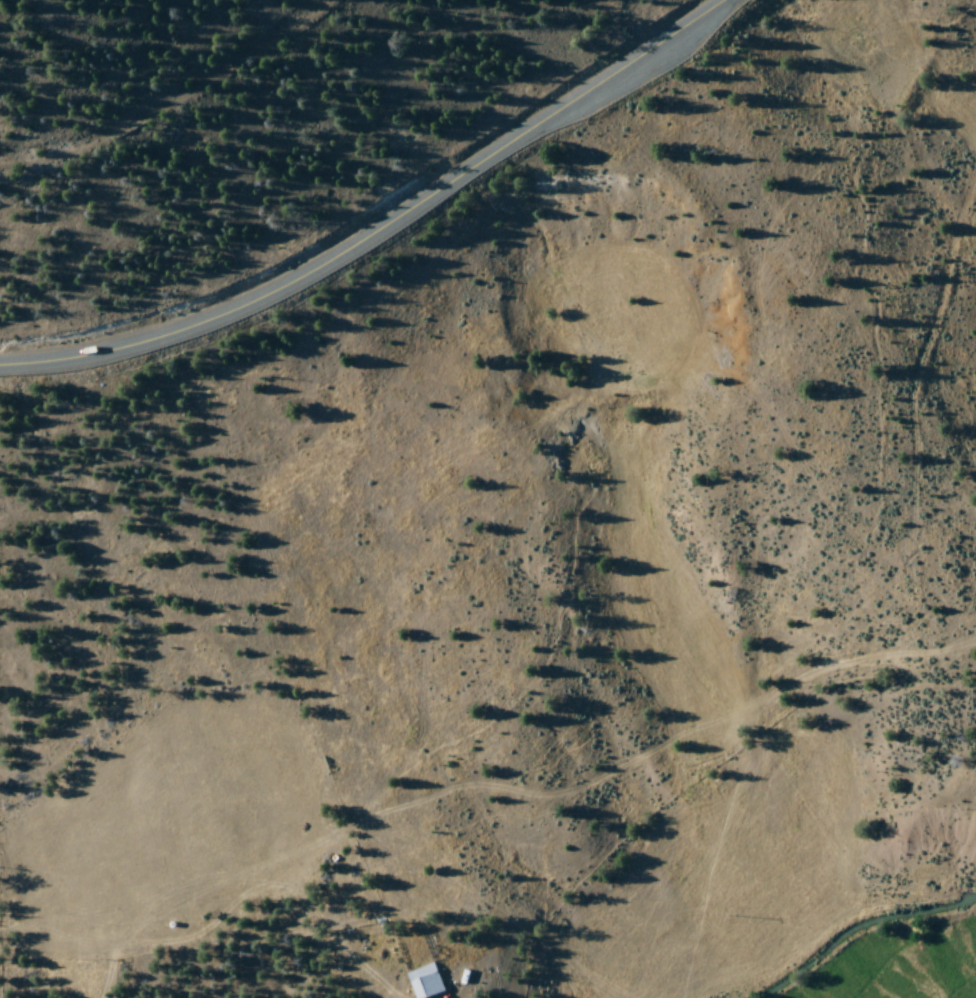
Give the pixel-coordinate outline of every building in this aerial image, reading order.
[(436,964),(407,972),(415,997),(425,997),(444,993),(436,964)]
